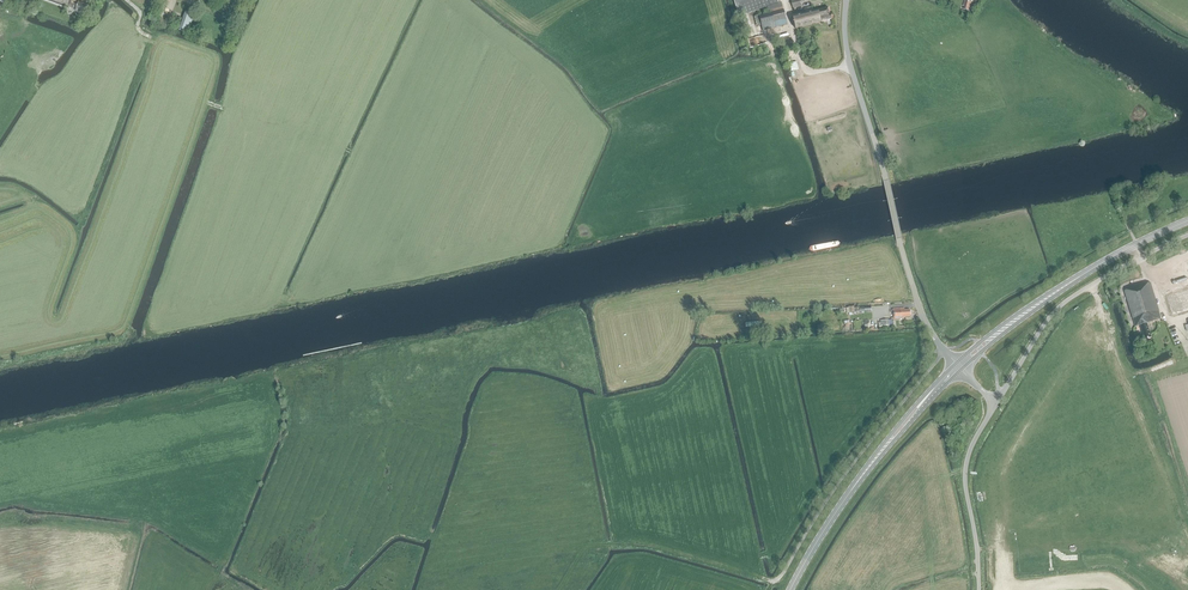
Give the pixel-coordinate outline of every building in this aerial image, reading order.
[(76,10),(75,11),(85,15),(88,6),(78,2),(78,3),(76,3),(77,0),(46,0),(68,8),(68,7),(76,10)] [(738,16),(778,2),(777,0),(733,0),(738,16)] [(792,8),(801,6),(800,0),(790,0),(792,8)] [(963,6),(965,6),(964,9),(969,11),(969,8),(971,8),(973,1),(971,1),(972,0),(965,0),(963,6)] [(768,14),(783,10),(781,2),(767,7),(768,14)] [(792,17),(795,29),(820,22),(831,19),(830,14),(829,14),(828,8),(817,10),(792,17)] [(759,16),(762,31),(787,25),(783,10),(759,16)] [(185,11),(179,29),(189,32),(195,15),(185,11)] [(783,49),(793,45),(791,39),(781,42),(783,49)] [(1187,285),(1187,281),(1185,282),(1184,278),(1180,279),(1181,282),(1175,283),(1175,287),(1187,285)] [(1161,319),(1150,283),(1124,290),(1136,327),(1140,325),(1145,340),(1151,338),(1147,323),(1161,319)] [(893,309),(894,319),(903,318),(903,317),(910,317),(909,310),(904,310),(904,309),(893,309)]
